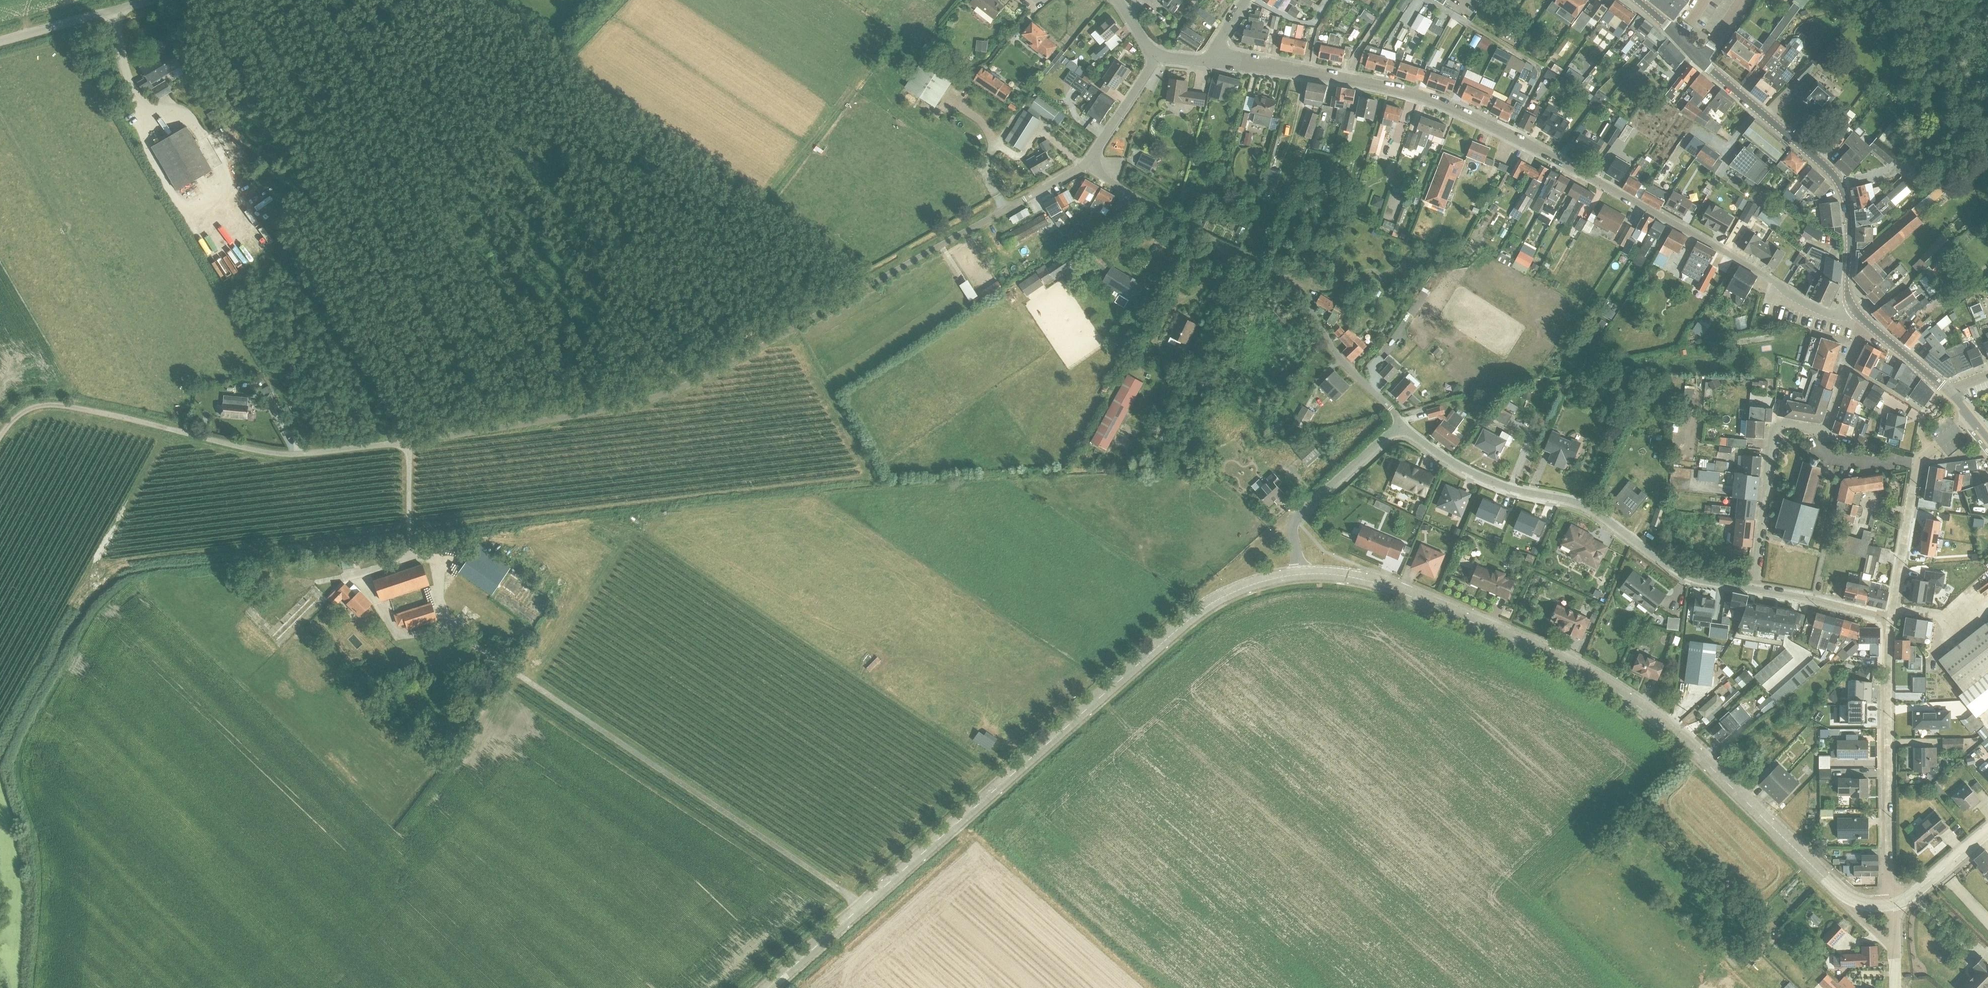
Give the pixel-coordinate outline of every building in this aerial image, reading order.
[(995,20),(1005,7),(996,0),(973,0),(970,3),(976,8),(977,6),(995,20)] [(1165,3),(1163,5),(1174,13),(1185,0),(1161,0),(1165,3)] [(1263,1),(1273,7),(1273,6),(1278,10),(1284,0),(1264,0),(1263,1)] [(1297,3),(1310,9),(1313,2),(1309,0),(1292,0),(1290,3),(1295,6),(1297,3)] [(1396,8),(1403,13),(1410,3),(1405,0),(1401,0),(1396,8)] [(1555,3),(1561,7),(1556,13),(1571,24),(1576,18),(1589,1),(1588,0),(1557,0),(1555,3)] [(1621,36),(1636,14),(1616,0),(1601,21),(1608,26),(1615,16),(1622,21),(1615,31),(1621,36)] [(1650,0),(1674,20),(1687,4),(1688,3),(1684,0),(1650,0)] [(1794,3),(1795,3),(1801,7),(1800,8),(1801,8),(1802,9),(1809,0),(1794,0),(1792,2),(1794,3)] [(1598,22),(1607,8),(1597,1),(1594,5),(1590,2),(1577,19),(1582,23),(1586,17),(1588,19),(1590,16),(1598,22)] [(1732,39),(1723,50),(1724,50),(1724,51),(1724,52),(1724,54),(1725,55),(1727,56),(1729,56),(1730,56),(1731,56),(1746,67),(1746,68),(1747,68),(1750,70),(1756,63),(1758,65),(1776,40),(1801,8),(1800,8),(1801,7),(1795,3),(1794,3),(1791,8),(1762,46),(1740,29),(1732,39)] [(1197,13),(1213,25),(1218,19),(1202,7),(1197,13)] [(1370,22),(1375,14),(1369,10),(1364,18),(1370,22)] [(1242,42),(1254,45),(1259,22),(1261,12),(1256,11),(1255,15),(1251,14),(1250,20),(1253,21),(1251,31),(1245,30),(1241,29),(1240,35),(1244,36),(1242,42)] [(1633,47),(1626,54),(1631,58),(1642,44),(1655,27),(1639,15),(1630,28),(1637,33),(1628,44),(1633,47)] [(1097,30),(1092,34),(1101,45),(1106,40),(1107,42),(1116,33),(1122,28),(1111,16),(1096,30),(1097,30)] [(1273,16),(1270,29),(1277,30),(1280,17),(1273,16)] [(1416,23),(1413,29),(1425,35),(1433,22),(1424,16),(1419,25),(1416,23)] [(1259,22),(1254,45),(1266,47),(1269,35),(1262,33),(1264,23),(1259,22)] [(1337,28),(1345,34),(1350,27),(1341,22),(1337,28)] [(1048,35),(1033,23),(1023,35),(1033,42),(1030,45),(1039,53),(1044,47),(1052,53),(1057,47),(1046,38),(1048,35)] [(1281,50),(1293,52),(1298,25),(1293,24),(1292,27),(1286,26),(1283,38),(1278,37),(1276,46),(1281,47),(1281,50)] [(1298,25),(1293,52),(1305,55),(1307,43),(1301,41),(1304,26),(1298,25)] [(1591,30),(1594,36),(1603,32),(1600,26),(1591,30)] [(1183,31),(1177,39),(1197,52),(1203,44),(1202,43),(1205,38),(1187,27),(1184,30),(1183,31)] [(1397,38),(1402,41),(1408,31),(1403,27),(1397,38)] [(1655,27),(1642,44),(1651,51),(1651,50),(1653,52),(1653,51),(1656,53),(1667,38),(1655,27)] [(1477,30),(1471,43),(1477,47),(1484,33),(1477,30)] [(1402,47),(1409,50),(1415,34),(1409,31),(1402,47)] [(1319,58),(1331,60),(1335,38),(1336,35),(1330,33),(1328,47),(1321,46),(1322,42),(1315,40),(1312,52),(1320,54),(1319,58)] [(1568,36),(1565,40),(1565,39),(1556,52),(1562,56),(1574,39),(1568,36)] [(978,48),(990,50),(991,39),(980,38),(978,48)] [(1335,38),(1331,60),(1343,63),(1344,58),(1350,60),(1352,48),(1346,47),(1345,50),(1339,49),(1341,39),(1335,38)] [(1656,53),(1653,51),(1653,52),(1651,50),(1651,51),(1644,59),(1643,59),(1628,76),(1635,81),(1637,83),(1645,73),(1644,72),(1651,65),(1650,64),(1660,53),(1676,70),(1685,59),(1684,56),(1668,38),(1667,38),(1656,53)] [(1767,72),(1751,92),(1765,104),(1776,90),(1777,92),(1785,82),(1787,83),(1795,73),(1788,67),(1803,47),(1803,41),(1798,38),(1792,39),(1786,48),(1776,40),(1758,65),(1767,72)] [(1126,40),(1121,47),(1129,52),(1133,45),(1126,40)] [(1481,42),(1476,50),(1482,53),(1487,45),(1481,42)] [(1106,43),(1095,52),(1092,55),(1096,60),(1110,48),(1106,43)] [(1366,67),(1375,70),(1379,57),(1381,49),(1368,45),(1364,52),(1360,62),(1367,64),(1366,67)] [(1498,48),(1493,57),(1507,65),(1512,55),(1498,48)] [(1379,57),(1375,70),(1385,73),(1386,70),(1392,71),(1395,61),(1395,62),(1397,53),(1382,49),(1381,49),(1379,57)] [(1435,49),(1427,65),(1432,67),(1441,52),(1435,49)] [(169,50),(140,67),(144,73),(141,75),(143,78),(137,82),(144,93),(150,89),(156,99),(170,91),(164,81),(153,87),(150,83),(179,66),(169,50)] [(1062,51),(1056,57),(1060,59),(1065,53),(1062,51)] [(1396,77),(1406,80),(1410,66),(1401,63),(1403,54),(1398,52),(1397,52),(1397,53),(1395,62),(1395,61),(1392,71),(1397,73),(1396,77)] [(1526,63),(1512,55),(1507,65),(1507,66),(1521,73),(1526,63)] [(926,58),(906,88),(936,108),(955,78),(926,58)] [(1795,77),(1800,82),(1819,63),(1814,58),(1795,77)] [(1124,79),(1130,71),(1116,61),(1103,80),(1100,78),(1095,84),(1107,92),(1111,86),(1115,89),(1123,77),(1124,79)] [(1521,73),(1519,77),(1525,80),(1530,71),(1524,68),(1526,63),(1521,73)] [(1554,64),(1551,69),(1559,74),(1563,69),(1554,64)] [(1564,71),(1575,79),(1580,72),(1569,64),(1564,71)] [(1669,91),(1665,96),(1666,96),(1671,100),(1672,101),(1676,96),(1674,94),(1676,91),(1677,91),(1685,81),(1688,83),(1697,71),(1689,65),(1669,91)] [(979,66),(971,78),(1004,102),(1013,90),(979,66)] [(1416,79),(1422,81),(1425,71),(1410,66),(1406,80),(1415,83),(1416,79)] [(1441,76),(1436,89),(1445,92),(1446,89),(1453,91),(1456,81),(1459,72),(1443,66),(1441,72),(1440,75),(1441,76)] [(1425,71),(1422,81),(1428,83),(1427,86),(1436,89),(1441,76),(1440,75),(1441,72),(1438,70),(1436,74),(1425,71)] [(1546,74),(1557,81),(1560,76),(1549,70),(1546,74)] [(1097,121),(1101,123),(1102,122),(1104,122),(1106,120),(1105,118),(1104,118),(1106,116),(1106,115),(1110,109),(1111,108),(1112,108),(1114,108),(1115,106),(1115,104),(1114,104),(1115,102),(1071,72),(1065,82),(1082,94),(1085,89),(1095,96),(1084,112),(1095,119),(1095,120),(1096,121),(1097,121)] [(1690,101),(1697,106),(1715,85),(1700,74),(1690,86),(1694,90),(1691,94),(1694,97),(1690,101)] [(1209,96),(1225,100),(1228,88),(1238,91),(1240,81),(1220,75),(1220,77),(1214,76),(1209,96)] [(1495,87),(1498,80),(1485,75),(1482,82),(1495,87)] [(1462,98),(1471,102),(1480,84),(1464,77),(1457,93),(1463,95),(1462,98)] [(1167,100),(1205,106),(1206,94),(1185,91),(1186,81),(1171,79),(1167,100)] [(1587,86),(1594,90),(1597,85),(1590,81),(1587,86)] [(1308,82),(1305,99),(1314,100),(1313,106),(1318,107),(1319,101),(1324,102),(1328,86),(1308,82)] [(1812,102),(1823,112),(1835,97),(1818,82),(1804,98),(1804,101),(1808,104),(1811,104),(1812,102)] [(1481,103),(1487,106),(1492,96),(1494,90),(1480,84),(1471,102),(1480,106),(1481,103)] [(1333,97),(1331,107),(1338,108),(1335,122),(1343,123),(1346,109),(1347,109),(1348,103),(1353,104),(1354,102),(1356,91),(1346,89),(1347,89),(1338,88),(1336,97),(1333,97)] [(1702,111),(1695,120),(1705,127),(1716,134),(1722,127),(1711,118),(1707,115),(1712,107),(1717,111),(1719,109),(1725,114),(1736,100),(1722,89),(1712,101),(1706,109),(1704,108),(1702,111)] [(1491,112),(1500,116),(1506,103),(1509,98),(1494,90),(1492,96),(1487,106),(1493,108),(1491,112)] [(1598,90),(1594,96),(1605,103),(1609,98),(1598,90)] [(1272,117),(1276,101),(1256,96),(1252,112),(1256,113),(1253,123),(1268,126),(1271,117),(1272,117)] [(1594,106),(1595,107),(1605,103),(1594,96),(1588,105),(1593,108),(1594,106)] [(1019,126),(1016,124),(1012,131),(1015,133),(1011,139),(1008,137),(1006,140),(1021,150),(1040,121),(1038,120),(1042,115),(1051,122),(1059,112),(1038,97),(1031,107),(1032,108),(1028,113),(1019,126)] [(1357,115),(1373,119),(1377,102),(1361,98),(1357,115)] [(1506,103),(1500,116),(1509,120),(1510,117),(1516,120),(1521,110),(1523,104),(1509,98),(1506,103)] [(1681,111),(1695,120),(1702,111),(1688,102),(1681,111)] [(1383,118),(1378,137),(1374,136),(1369,153),(1380,156),(1384,139),(1387,130),(1391,131),(1393,122),(1398,123),(1402,109),(1387,105),(1384,118),(1383,118)] [(1542,129),(1559,140),(1569,123),(1556,115),(1558,111),(1549,106),(1541,118),(1547,121),(1542,129)] [(1519,126),(1530,132),(1541,110),(1537,108),(1534,114),(1526,110),(1519,126)] [(1300,135),(1295,155),(1305,158),(1310,139),(1312,139),(1315,127),(1319,115),(1308,111),(1300,135)] [(1343,130),(1352,132),(1356,113),(1347,111),(1343,130)] [(1238,126),(1245,128),(1249,114),(1242,112),(1238,126)] [(1277,129),(1281,118),(1274,116),(1270,126),(1277,129)] [(1424,132),(1417,152),(1423,154),(1425,147),(1434,121),(1422,117),(1417,129),(1424,132)] [(1745,147),(1730,165),(1737,170),(1739,171),(1744,174),(1754,181),(1759,185),(1789,147),(1756,119),(1743,135),(1752,142),(1746,148),(1745,147)] [(1842,120),(1825,141),(1827,143),(1827,145),(1831,148),(1833,148),(1834,148),(1837,144),(1839,145),(1844,138),(1840,135),(1848,125),(1842,120)] [(1434,121),(1425,147),(1423,154),(1422,155),(1426,156),(1432,141),(1440,144),(1447,126),(1434,121)] [(1279,123),(1263,182),(1277,186),(1282,170),(1272,168),(1284,124),(1279,123)] [(1605,142),(1612,146),(1621,130),(1614,126),(1605,142)] [(152,146),(176,190),(211,170),(186,127),(152,146)] [(1888,127),(1878,139),(1876,138),(1869,146),(1853,132),(1844,141),(1851,147),(1835,164),(1848,176),(1873,150),(1891,166),(1899,157),(1897,155),(1901,150),(1887,138),(1892,131),(1888,127)] [(1317,128),(1311,148),(1319,150),(1325,130),(1317,128)] [(1405,148),(1413,150),(1418,135),(1410,132),(1405,148)] [(1253,134),(1247,133),(1244,145),(1250,146),(1253,134)] [(1602,147),(1581,134),(1572,148),(1593,161),(1602,147)] [(1484,162),(1493,166),(1495,160),(1486,157),(1490,148),(1474,141),(1468,156),(1484,162)] [(1616,141),(1605,156),(1612,160),(1622,145),(1616,141)] [(817,144),(815,149),(824,152),(826,147),(817,144)] [(1705,144),(1698,155),(1712,166),(1710,169),(1715,173),(1723,162),(1718,159),(1720,155),(1705,144)] [(1798,174),(1807,162),(1791,149),(1777,166),(1786,173),(1784,175),(1793,183),(1800,175),(1798,174)] [(1053,165),(1046,152),(1037,158),(1036,156),(1028,160),(1036,175),(1053,165)] [(1459,177),(1465,161),(1444,152),(1426,201),(1444,208),(1457,176),(1459,177)] [(1617,156),(1607,172),(1621,181),(1631,165),(1617,156)] [(1628,179),(1623,188),(1635,196),(1642,184),(1637,181),(1638,179),(1635,176),(1641,167),(1645,169),(1650,163),(1642,157),(1637,164),(1631,174),(1628,179)] [(1138,165),(1150,171),(1154,164),(1141,158),(1138,165)] [(1519,159),(1510,174),(1517,178),(1521,171),(1534,178),(1525,194),(1523,193),(1515,208),(1510,216),(1519,220),(1536,191),(1538,188),(1538,189),(1549,169),(1541,165),(1538,170),(1526,163),(1519,159)] [(1653,180),(1660,185),(1674,164),(1668,160),(1653,180)] [(1498,168),(1507,171),(1509,166),(1500,163),(1498,168)] [(1781,199),(1791,206),(1797,196),(1801,199),(1809,189),(1820,175),(1813,168),(1808,174),(1807,173),(1800,181),(1803,184),(1796,195),(1788,189),(1781,199)] [(1541,211),(1542,212),(1545,206),(1546,207),(1549,202),(1547,201),(1561,176),(1552,171),(1541,191),(1542,191),(1539,196),(1532,209),(1540,213),(1541,211)] [(1738,172),(1733,179),(1738,183),(1744,174),(1739,171),(1738,172)] [(1826,179),(1820,175),(1809,189),(1814,193),(1818,189),(1825,194),(1831,187),(1824,181),(1826,179)] [(1545,206),(1542,212),(1547,215),(1560,192),(1563,194),(1570,181),(1561,176),(1547,201),(1549,202),(1546,207),(1545,206)] [(1075,198),(1083,203),(1090,192),(1095,195),(1099,187),(1086,180),(1075,198)] [(1903,182),(1887,196),(1875,206),(1873,203),(1871,205),(1867,207),(1856,210),(1860,226),(1875,223),(1895,205),(1911,191),(1912,189),(1905,180),(1903,182)] [(1573,209),(1574,209),(1585,189),(1575,183),(1568,194),(1574,197),(1566,210),(1560,220),(1565,223),(1573,209)] [(1871,183),(1850,188),(1856,210),(1867,207),(1871,205),(1873,203),(1876,202),(1871,183)] [(1648,186),(1646,190),(1641,199),(1660,210),(1669,194),(1651,184),(1650,187),(1648,186)] [(1703,191),(1708,195),(1714,187),(1708,184),(1703,191)] [(1854,278),(1869,293),(1884,279),(1871,266),(1923,223),(1918,217),(1945,192),(1940,186),(1894,225),(1894,226),(1883,235),(1882,234),(1880,236),(1881,237),(1861,253),(1860,251),(1857,251),(1857,263),(1854,278)] [(1190,202),(1193,189),(1185,187),(1182,200),(1190,202)] [(1110,204),(1115,196),(1102,189),(1090,209),(1099,214),(1104,206),(1107,208),(1109,204),(1110,204)] [(1264,189),(1262,195),(1272,197),(1274,191),(1264,189)] [(1585,189),(1574,209),(1566,224),(1571,227),(1585,203),(1589,206),(1596,195),(1585,189)] [(1387,208),(1399,212),(1405,194),(1394,190),(1387,208)] [(1673,192),(1666,205),(1685,215),(1688,210),(1694,213),(1698,206),(1692,203),(1692,202),(1673,192)] [(1058,196),(1062,204),(1064,208),(1069,205),(1063,193),(1058,196)] [(1413,193),(1409,203),(1417,206),(1421,197),(1413,193)] [(1752,193),(1748,198),(1759,206),(1763,200),(1752,193)] [(1375,196),(1372,205),(1381,208),(1384,199),(1375,196)] [(1791,206),(1798,210),(1803,203),(1804,204),(1806,202),(1801,199),(1797,196),(1791,206)] [(1055,216),(1057,221),(1067,216),(1064,212),(1063,212),(1056,198),(1044,205),(1051,218),(1055,216)] [(1116,207),(1121,210),(1125,202),(1120,199),(1116,207)] [(1803,203),(1798,210),(1805,215),(1808,209),(1817,207),(1815,200),(1806,202),(1804,204),(1803,203)] [(1831,227),(1835,227),(1842,226),(1839,201),(1820,204),(1823,227),(1831,227)] [(1493,204),(1490,209),(1496,212),(1499,207),(1493,204)] [(1587,222),(1583,229),(1589,233),(1594,224),(1608,232),(1610,229),(1616,232),(1625,217),(1605,205),(1601,212),(1595,209),(1587,222)] [(1766,206),(1758,217),(1774,230),(1782,219),(1766,206)] [(1709,227),(1710,226),(1724,234),(1733,218),(1718,210),(1717,211),(1710,207),(1701,223),(1709,227)] [(1639,224),(1637,228),(1632,237),(1642,242),(1647,234),(1654,220),(1645,214),(1639,224)] [(1002,238),(1007,247),(1049,224),(1044,215),(1002,238)] [(1383,226),(1394,230),(1398,221),(1388,217),(1383,226)] [(1581,232),(1583,229),(1587,222),(1581,218),(1575,229),(1581,232)] [(1656,221),(1647,237),(1632,262),(1638,266),(1645,256),(1656,238),(1659,239),(1666,226),(1656,221)] [(282,243),(288,237),(276,223),(270,229),(282,243)] [(1810,223),(1807,228),(1818,235),(1821,229),(1810,223)] [(263,224),(259,227),(268,240),(272,237),(263,224)] [(1618,243),(1624,247),(1630,237),(1634,229),(1628,225),(1618,243)] [(1842,226),(1835,227),(1835,230),(1843,235),(1842,226)] [(1872,241),(1872,227),(1857,227),(1857,249),(1863,249),(1872,241)] [(1923,269),(1924,270),(1929,265),(1939,256),(1953,244),(1949,240),(1955,233),(1948,227),(1942,233),(1943,234),(1921,258),(1913,266),(1919,273),(1923,269)] [(1673,229),(1658,255),(1654,263),(1663,268),(1673,250),(1679,253),(1688,237),(1673,229)] [(1752,252),(1757,256),(1765,244),(1759,241),(1761,239),(1748,231),(1738,246),(1751,254),(1752,252)] [(1032,242),(1035,247),(1047,240),(1045,235),(1032,242)] [(1527,236),(1526,244),(1538,246),(1539,237),(1527,236)] [(1630,237),(1624,247),(1621,252),(1628,256),(1631,251),(1637,240),(1630,237)] [(235,246),(244,259),(253,253),(245,240),(235,246)] [(1683,272),(1699,280),(1701,277),(1709,265),(1716,252),(1699,242),(1683,272)] [(1511,243),(1507,245),(1507,250),(1511,253),(1515,250),(1515,245),(1511,243)] [(1524,244),(1520,251),(1514,260),(1528,267),(1533,258),(1528,255),(1532,248),(1524,244)] [(1765,244),(1757,256),(1763,259),(1762,260),(1775,269),(1784,253),(1771,245),(1770,247),(1765,244)] [(1823,263),(1820,270),(1823,273),(1822,276),(1840,285),(1842,263),(1827,257),(1829,254),(1812,247),(1808,254),(1814,259),(1823,263)] [(227,269),(237,263),(229,251),(224,254),(222,251),(217,254),(227,269)] [(1939,256),(1929,265),(1936,274),(1947,265),(1939,256)] [(1038,273),(1044,282),(1046,285),(1071,268),(1064,258),(1048,269),(1045,264),(1036,270),(1038,273)] [(1823,273),(1820,270),(1806,258),(1801,264),(1801,265),(1815,276),(1811,284),(1805,295),(1829,307),(1840,285),(1822,276),(1823,273)] [(1893,271),(1901,279),(1908,272),(1900,264),(1893,271)] [(1704,293),(1716,269),(1709,265),(1697,289),(1704,293)] [(1929,265),(1924,270),(1933,279),(1937,275),(1936,274),(1929,265)] [(1103,283),(1134,302),(1144,286),(1113,268),(1103,283)] [(1740,307),(1758,277),(1747,271),(1746,272),(1738,268),(1727,287),(1737,293),(1737,294),(1737,295),(1736,296),(1736,297),(1736,298),(1736,299),(1736,300),(1736,301),(1736,302),(1736,303),(1737,303),(1737,304),(1738,305),(1738,306),(1739,306),(1740,307)] [(1036,273),(1019,284),(1027,296),(1044,285),(1036,273)] [(1789,284),(1798,290),(1802,281),(1801,279),(1795,275),(1789,284)] [(1884,279),(1869,293),(1869,294),(1867,295),(1875,304),(1896,284),(1890,279),(1887,276),(1884,279)] [(961,283),(972,301),(982,295),(971,277),(961,283)] [(982,293),(985,298),(1002,288),(998,282),(982,293)] [(1920,292),(1924,289),(1919,283),(1915,286),(1920,292)] [(1362,300),(1365,302),(1371,305),(1379,290),(1374,287),(1369,295),(1366,293),(1362,300)] [(1894,298),(1872,314),(1886,328),(1894,321),(1898,324),(1902,318),(1905,320),(1914,311),(1916,312),(1923,307),(1909,287),(1896,300),(1894,298)] [(1408,312),(1413,315),(1427,294),(1422,291),(1408,312)] [(1316,302),(1332,312),(1337,305),(1321,295),(1316,302)] [(1334,314),(1341,317),(1350,301),(1343,298),(1334,314)] [(1972,306),(1970,307),(1976,322),(1986,318),(1980,303),(1979,303),(1977,299),(1970,302),(1972,306)] [(1898,324),(1894,321),(1886,328),(1899,339),(1911,324),(1917,316),(1916,312),(1914,311),(1905,320),(1902,318),(1898,324)] [(1944,328),(1954,320),(1949,313),(1938,321),(1944,328)] [(1171,337),(1172,337),(1187,344),(1197,325),(1182,317),(1177,328),(1176,327),(1171,337)] [(1392,338),(1402,342),(1408,329),(1399,324),(1392,338)] [(1922,334),(1921,333),(1911,324),(1899,339),(1911,348),(1918,339),(1922,334)] [(1925,337),(1925,338),(1926,340),(1933,348),(1929,351),(1930,352),(1924,359),(1945,377),(1949,377),(1957,374),(1957,373),(1974,367),(1968,352),(1964,343),(1946,349),(1942,345),(1947,341),(1945,338),(1946,336),(1937,324),(1930,330),(1931,331),(1925,337)] [(1976,324),(1970,327),(1974,337),(1974,338),(1978,337),(1980,336),(1976,324)] [(1335,332),(1340,337),(1348,347),(1343,352),(1352,361),(1366,347),(1358,338),(1349,328),(1345,331),(1341,327),(1335,332)] [(1920,337),(1918,339),(1924,343),(1926,340),(1925,338),(1925,337),(1931,331),(1930,330),(1927,327),(1921,333),(1922,334),(1920,337)] [(1841,344),(1821,338),(1821,340),(1812,337),(1803,364),(1818,369),(1819,369),(1824,370),(1832,373),(1841,344)] [(1973,350),(1968,352),(1974,367),(1984,363),(1975,340),(1970,342),(1973,350)] [(1717,342),(1710,342),(1711,354),(1718,353),(1717,342)] [(1893,369),(1882,364),(1887,355),(1866,344),(1853,368),(1893,390),(1907,365),(1898,360),(1893,369)] [(1556,358),(1564,361),(1566,355),(1558,352),(1556,358)] [(1393,359),(1380,374),(1389,382),(1398,371),(1402,367),(1393,359)] [(1933,394),(1932,391),(1907,365),(1893,390),(1908,400),(1910,397),(1924,406),(1933,394)] [(1791,394),(1789,400),(1808,404),(1811,396),(1817,379),(1821,380),(1824,370),(1819,369),(1818,371),(1811,368),(1802,393),(1794,391),(1793,393),(1791,394)] [(1838,375),(1832,373),(1824,370),(1821,380),(1817,379),(1811,396),(1829,402),(1838,375)] [(1321,386),(1335,400),(1349,386),(1344,381),(1343,383),(1333,373),(1321,386)] [(1859,402),(1869,382),(1851,373),(1848,380),(1849,381),(1846,387),(1846,388),(1843,394),(1845,394),(1858,402),(1859,402)] [(1127,375),(1091,442),(1107,450),(1143,384),(1127,375)] [(1722,386),(1717,377),(1708,383),(1713,391),(1722,386)] [(1405,378),(1392,393),(1403,403),(1417,388),(1405,378)] [(1561,384),(1553,380),(1550,387),(1559,391),(1561,384)] [(1753,382),(1752,392),(1767,394),(1768,382),(1759,381),(1759,382),(1753,382)] [(1460,391),(1458,384),(1451,385),(1453,392),(1460,391)] [(1873,411),(1885,391),(1874,385),(1862,404),(1873,411)] [(1685,386),(1684,398),(1693,399),(1694,387),(1685,386)] [(1532,392),(1524,391),(1523,399),(1531,400),(1532,392)] [(1854,414),(1858,402),(1845,394),(1840,409),(1854,414)] [(1412,395),(1409,398),(1417,405),(1420,402),(1412,395)] [(224,396),(222,416),(247,417),(248,406),(248,398),(224,396)] [(1827,409),(1829,402),(1811,396),(1808,404),(1827,409)] [(1808,404),(1789,400),(1787,399),(1786,404),(1784,417),(1820,423),(1822,421),(1827,409),(1808,404)] [(1784,417),(1786,404),(1780,403),(1778,416),(1784,417)] [(1303,406),(1290,428),(1297,432),(1298,431),(1302,433),(1314,413),(1303,406)] [(1442,415),(1436,416),(1443,421),(1445,419),(1448,421),(1454,413),(1455,411),(1452,409),(1447,417),(1443,415),(1446,414),(1443,406),(1440,407),(1442,415)] [(1765,421),(1771,422),(1773,409),(1750,406),(1749,420),(1765,421)] [(1442,415),(1440,407),(1428,410),(1430,418),(1436,416),(1442,415)] [(1513,415),(1501,408),(1495,419),(1507,426),(1513,415)] [(1453,434),(1467,414),(1460,409),(1457,413),(1455,411),(1454,413),(1448,421),(1445,419),(1443,421),(1432,436),(1453,451),(1461,440),(1453,434)] [(1858,415),(1854,414),(1840,409),(1836,421),(1850,426),(1851,423),(1855,424),(1858,415)] [(1884,436),(1902,439),(1906,418),(1888,414),(1887,419),(1884,436)] [(1882,418),(1879,435),(1884,436),(1887,419),(1882,418)] [(1288,425),(1277,420),(1274,426),(1284,432),(1288,425)] [(1765,421),(1749,420),(1747,420),(1747,421),(1741,420),(1740,436),(1763,438),(1765,421)] [(1856,427),(1850,426),(1836,421),(1832,432),(1852,438),(1856,427)] [(1856,447),(1867,450),(1871,436),(1866,433),(1869,425),(1862,422),(1858,433),(1860,433),(1856,447)] [(1488,456),(1497,460),(1505,444),(1509,447),(1514,437),(1503,431),(1500,437),(1484,429),(1476,446),(1490,453),(1488,456)] [(1573,461),(1581,442),(1572,439),(1571,441),(1561,437),(1562,435),(1553,431),(1544,451),(1552,454),(1549,462),(1562,468),(1566,457),(1573,461)] [(1296,441),(1290,445),(1308,465),(1321,454),(1306,437),(1299,444),(1296,441)] [(1720,445),(1746,447),(1747,440),(1720,437),(1720,445)] [(1760,477),(1761,457),(1744,456),(1743,463),(1738,462),(1737,473),(1744,474),(1743,475),(1752,475),(1752,476),(1760,477)] [(1823,467),(1817,466),(1819,462),(1821,461),(1819,459),(1818,460),(1812,458),(1811,456),(1809,457),(1810,459),(1809,464),(1803,462),(1803,463),(1792,501),(1786,499),(1784,498),(1784,500),(1774,535),(1783,538),(1786,543),(1794,545),(1799,543),(1808,545),(1811,538),(1819,510),(1819,509),(1818,508),(1811,507),(1817,487),(1823,489),(1824,483),(1818,482),(1822,469),(1823,469),(1823,467)] [(1974,486),(1981,484),(1980,478),(1979,479),(1976,459),(1946,463),(1945,469),(1945,468),(1944,468),(1943,467),(1942,467),(1941,467),(1940,467),(1940,468),(1939,468),(1931,466),(1930,466),(1926,489),(1952,493),(1953,491),(1961,491),(1974,486)] [(1720,472),(1726,473),(1728,462),(1716,461),(1716,463),(1708,462),(1708,461),(1703,461),(1702,470),(1720,472)] [(1401,462),(1393,482),(1420,494),(1426,496),(1434,476),(1428,474),(1401,462)] [(1698,470),(1697,481),(1718,483),(1720,472),(1702,470),(1698,470)] [(1270,482),(1257,493),(1269,507),(1277,499),(1279,502),(1286,495),(1279,487),(1284,482),(1274,472),(1266,479),(1270,482)] [(1733,491),(1732,497),(1734,497),(1757,500),(1758,494),(1760,477),(1752,476),(1752,475),(1743,475),(1744,474),(1737,473),(1735,473),(1733,491)] [(1877,490),(1878,496),(1884,495),(1883,474),(1845,479),(1844,480),(1842,482),(1835,514),(1844,516),(1842,521),(1854,524),(1856,517),(1859,518),(1862,516),(1864,509),(1862,506),(1859,506),(1862,493),(1877,490)] [(1668,483),(1659,482),(1658,497),(1667,497),(1668,483)] [(1981,484),(1974,486),(1978,499),(1982,497),(1984,504),(1987,503),(1987,482),(1981,484)] [(1448,487),(1439,508),(1460,517),(1470,495),(1460,491),(1460,493),(1457,492),(1458,491),(1448,487)] [(1616,494),(1609,503),(1612,505),(1613,503),(1617,506),(1614,510),(1624,518),(1632,508),(1628,505),(1632,499),(1626,493),(1628,490),(1624,487),(1619,496),(1616,494)] [(1926,489),(1924,499),(1940,502),(1940,505),(1950,506),(1952,493),(1926,489)] [(1401,490),(1399,497),(1408,499),(1410,493),(1401,490)] [(1757,500),(1734,497),(1732,513),(1736,514),(1735,518),(1755,520),(1755,516),(1757,500)] [(1393,510),(1395,503),(1379,499),(1377,505),(1393,510)] [(1483,499),(1476,515),(1494,523),(1496,521),(1503,524),(1509,510),(1483,499)] [(1419,505),(1416,513),(1417,514),(1416,516),(1422,519),(1427,507),(1426,507),(1426,506),(1421,504),(1420,505),(1419,505)] [(1731,507),(1712,505),(1712,506),(1705,505),(1704,512),(1730,515),(1731,507)] [(1659,527),(1664,510),(1657,508),(1651,525),(1659,527)] [(1521,512),(1514,528),(1533,536),(1534,533),(1541,537),(1547,523),(1521,512)] [(1872,528),(1875,517),(1878,518),(1879,515),(1871,513),(1869,525),(1870,526),(1870,527),(1872,528)] [(1752,547),(1755,520),(1735,518),(1716,515),(1715,523),(1736,525),(1734,544),(1752,547)] [(1974,518),(1973,526),(1983,527),(1984,519),(1974,518)] [(1572,525),(1562,545),(1572,550),(1570,554),(1572,559),(1578,562),(1582,561),(1596,569),(1607,547),(1590,538),(1588,535),(1590,534),(1588,535),(1586,534),(1587,532),(1572,525)] [(1363,526),(1355,544),(1356,544),(1356,543),(1365,546),(1367,547),(1367,549),(1386,557),(1387,555),(1399,560),(1405,544),(1363,526)] [(1455,527),(1452,533),(1460,537),(1462,530),(1455,527)] [(1869,545),(1871,532),(1864,530),(1862,539),(1842,534),(1838,550),(1866,558),(1867,553),(1869,545)] [(1909,559),(1927,562),(1943,560),(1943,561),(1971,559),(1970,544),(1941,547),(1940,544),(1936,543),(1936,542),(1929,541),(1929,544),(1912,541),(1909,559)] [(1407,543),(1404,550),(1410,553),(1413,545),(1407,543)] [(1423,544),(1413,568),(1435,577),(1444,554),(1423,544)] [(479,545),(459,572),(491,596),(511,569),(479,545)] [(1878,556),(1877,561),(1878,562),(1881,548),(1869,545),(1867,553),(1878,556)] [(1750,558),(1751,550),(1733,548),(1732,556),(1750,558)] [(1878,556),(1867,553),(1866,558),(1863,572),(1874,575),(1877,561),(1878,556)] [(1536,557),(1528,554),(1525,562),(1532,565),(1536,557)] [(352,556),(340,559),(343,570),(355,568),(352,556)] [(422,564),(373,581),(381,601),(430,585),(422,564)] [(1478,565),(1470,583),(1471,584),(1471,583),(1508,598),(1507,599),(1508,599),(1516,581),(1505,576),(1506,574),(1496,569),(1495,572),(1478,565)] [(1925,570),(1924,581),(1913,579),(1909,600),(1932,604),(1934,591),(1933,591),(1933,586),(1943,587),(1946,574),(1925,570)] [(1620,590),(1652,614),(1665,596),(1652,586),(1653,585),(1653,583),(1650,580),(1648,581),(1646,582),(1633,572),(1620,590)] [(1976,586),(1987,599),(1987,579),(1986,577),(1976,586)] [(1855,602),(1859,583),(1847,581),(1843,599),(1855,602)] [(336,590),(327,598),(335,606),(343,599),(347,603),(346,604),(358,617),(373,603),(354,584),(350,588),(345,583),(337,591),(336,590)] [(1866,605),(1871,586),(1862,584),(1859,583),(1855,602),(1866,605)] [(1889,592),(1878,590),(1880,586),(1871,584),(1871,586),(1866,605),(1885,609),(1889,592)] [(1596,589),(1593,595),(1599,598),(1602,592),(1596,589)] [(1742,620),(1748,596),(1734,593),(1730,611),(1735,613),(1734,618),(1742,620)] [(1709,637),(1720,638),(1728,640),(1730,623),(1722,622),(1712,621),(1715,599),(1697,597),(1693,621),(1711,624),(1709,637)] [(432,602),(394,614),(398,627),(406,624),(408,630),(437,620),(432,602)] [(1558,604),(1551,620),(1561,624),(1560,625),(1561,626),(1563,629),(1562,630),(1565,631),(1564,632),(1576,637),(1582,640),(1586,632),(1590,622),(1595,624),(1598,616),(1592,613),(1590,619),(1587,618),(1588,617),(1558,604)] [(1742,621),(1734,637),(1783,646),(1786,634),(1789,635),(1792,636),(1795,623),(1798,612),(1795,612),(1791,611),(1747,604),(1746,610),(1742,621)] [(1808,644),(1817,648),(1827,616),(1809,610),(1805,624),(1813,626),(1808,644)] [(1798,612),(1795,623),(1803,625),(1805,614),(1798,612)] [(1680,618),(1668,616),(1667,629),(1678,630),(1680,618)] [(1826,649),(1836,618),(1827,616),(1817,648),(1826,651),(1826,649)] [(1840,634),(1844,620),(1836,618),(1826,649),(1832,651),(1840,634)] [(1931,637),(1933,622),(1907,618),(1903,640),(1911,641),(1925,643),(1925,637),(1931,637)] [(1832,651),(1838,654),(1847,636),(1851,622),(1844,620),(1840,634),(1832,651)] [(1859,629),(1860,625),(1851,622),(1847,636),(1838,654),(1854,638),(1858,640),(1859,629)] [(1986,623),(1938,660),(1964,692),(1987,673),(1987,622),(1986,623)] [(1870,656),(1879,656),(1880,629),(1859,629),(1858,640),(1854,638),(1838,654),(1845,661),(1850,656),(1851,657),(1856,653),(1858,650),(1870,650),(1870,656)] [(1681,638),(1673,634),(1669,643),(1677,646),(1681,638)] [(1896,640),(1895,659),(1909,660),(1909,669),(1921,669),(1921,657),(1915,657),(1915,646),(1911,646),(1911,641),(1903,640),(1896,640)] [(1719,644),(1691,641),(1686,681),(1707,683),(1710,664),(1716,665),(1719,644)] [(1781,652),(1789,661),(1794,657),(1786,648),(1781,652)] [(1777,656),(1785,665),(1789,661),(1781,652),(1777,656)] [(1665,664),(1640,653),(1633,670),(1641,673),(1649,677),(1658,680),(1665,664)] [(1772,660),(1780,669),(1785,665),(1777,656),(1772,660)] [(877,657),(866,668),(869,672),(880,661),(877,657)] [(1808,664),(1815,672),(1820,668),(1812,659),(1808,664)] [(1768,664),(1776,673),(1780,669),(1772,660),(1768,664)] [(1732,675),(1737,671),(1729,663),(1725,668),(1732,675)] [(1763,668),(1771,677),(1776,673),(1768,664),(1763,668)] [(1804,667),(1811,676),(1815,672),(1808,664),(1804,667)] [(1799,671),(1807,680),(1811,676),(1804,667),(1799,671)] [(1759,672),(1767,681),(1771,677),(1763,668),(1759,672)] [(1739,676),(1734,680),(1742,688),(1754,677),(1747,670),(1739,676)] [(1795,675),(1802,684),(1807,680),(1799,671),(1795,675)] [(1767,681),(1759,672),(1754,676),(1762,685),(1767,681)] [(1987,709),(1987,673),(1964,692),(1959,696),(1973,713),(1984,726),(1987,729),(1987,726),(1980,715),(1987,709)] [(1790,679),(1798,688),(1802,684),(1795,675),(1790,679)] [(1927,692),(1926,677),(1912,677),(1912,693),(1927,692)] [(1730,678),(1719,688),(1725,695),(1737,685),(1730,678)] [(1786,683),(1793,692),(1798,688),(1790,679),(1786,683)] [(1850,681),(1849,700),(1856,700),(1872,701),(1872,683),(1856,680),(1856,681),(1850,681)] [(1781,687),(1789,696),(1793,692),(1786,683),(1781,687)] [(1777,691),(1784,700),(1789,696),(1781,687),(1777,691)] [(1711,721),(1741,694),(1737,688),(1724,700),(1718,695),(1701,710),(1702,711),(1702,712),(1704,715),(1705,715),(1706,715),(1711,721)] [(1842,695),(1835,690),(1828,698),(1835,704),(1842,695)] [(1784,700),(1777,691),(1772,695),(1780,703),(1784,700)] [(1770,696),(1759,706),(1765,713),(1776,703),(1770,696)] [(1862,702),(1862,712),(1871,712),(1870,702),(1862,702)] [(1733,711),(1710,731),(1715,736),(1714,737),(1715,738),(1715,737),(1717,739),(1726,732),(1729,735),(1743,723),(1733,711)] [(1951,728),(1951,712),(1914,712),(1914,728),(1951,728)] [(1839,730),(1877,729),(1877,713),(1839,713),(1839,730)] [(1977,732),(1984,726),(1973,713),(1962,723),(1971,733),(1975,730),(1977,732)] [(1706,715),(1702,719),(1707,725),(1711,721),(1706,715)] [(1987,729),(1984,726),(1977,732),(1984,741),(1987,737),(1987,730),(1987,729)] [(1829,729),(1820,729),(1820,738),(1829,738),(1829,729)] [(1837,740),(1837,758),(1868,757),(1868,740),(1858,740),(1858,736),(1856,734),(1848,734),(1846,736),(1846,740),(1837,740)] [(1964,738),(1942,738),(1942,750),(1964,750),(1964,738)] [(988,753),(995,758),(999,752),(993,747),(988,753)] [(1937,766),(1937,748),(1914,748),(1914,771),(1930,771),(1930,774),(1937,774),(1939,772),(1939,766),(1937,766)] [(1983,753),(1979,749),(1975,753),(1974,752),(1971,755),(1973,757),(1976,754),(1978,758),(1983,753)] [(1819,769),(1830,769),(1830,754),(1824,754),(1824,750),(1820,750),(1820,755),(1819,755),(1819,769)] [(1976,763),(1974,757),(1966,759),(1968,765),(1976,763)] [(1980,768),(1987,778),(1987,763),(1987,762),(1985,762),(1980,766),(1980,768)] [(1790,773),(1780,764),(1760,783),(1764,787),(1763,788),(1770,794),(1790,773)] [(1830,769),(1819,769),(1819,770),(1819,780),(1819,784),(1826,784),(1826,780),(1832,780),(1831,769),(1830,769)] [(1777,799),(1780,803),(1800,783),(1790,773),(1770,794),(1776,800),(1777,799)] [(1850,796),(1850,797),(1868,796),(1868,779),(1851,779),(1851,777),(1838,778),(1838,796),(1850,796)] [(1982,787),(1978,781),(1972,786),(1976,792),(1982,787)] [(1936,783),(1933,786),(1940,793),(1943,790),(1936,783)] [(1967,783),(1951,796),(1964,811),(1971,805),(1973,808),(1981,801),(1967,783)] [(1930,789),(1930,786),(1919,787),(1919,795),(1929,795),(1929,789),(1930,789)] [(1820,809),(1820,819),(1826,819),(1834,819),(1834,809),(1820,809)] [(1949,828),(1935,811),(1915,829),(1921,836),(1915,841),(1915,849),(1918,853),(1929,844),(1927,843),(1939,833),(1940,835),(1949,828)] [(1868,838),(1868,819),(1838,819),(1838,838),(1868,838)] [(1985,851),(1975,859),(1979,864),(1976,867),(1987,880),(1987,854),(1985,851)] [(1839,865),(1878,865),(1878,855),(1847,855),(1847,859),(1840,860),(1839,865)] [(1854,875),(1878,875),(1878,865),(1839,865),(1839,871),(1843,871),(1844,873),(1847,873),(1854,873),(1854,875)] [(1822,938),(1832,947),(1847,932),(1837,923),(1822,938)] [(1841,966),(1877,965),(1877,946),(1863,947),(1863,954),(1840,955),(1840,956),(1834,957),(1834,965),(1841,965),(1841,966)] [(1982,957),(1973,967),(1978,972),(1962,987),(1987,987),(1987,963),(1982,957)] [(1827,975),(1819,984),(1823,987),(1841,987),(1827,975)] [(1838,983),(1843,987),(1854,987),(1856,986),(1845,976),(1838,983)]
